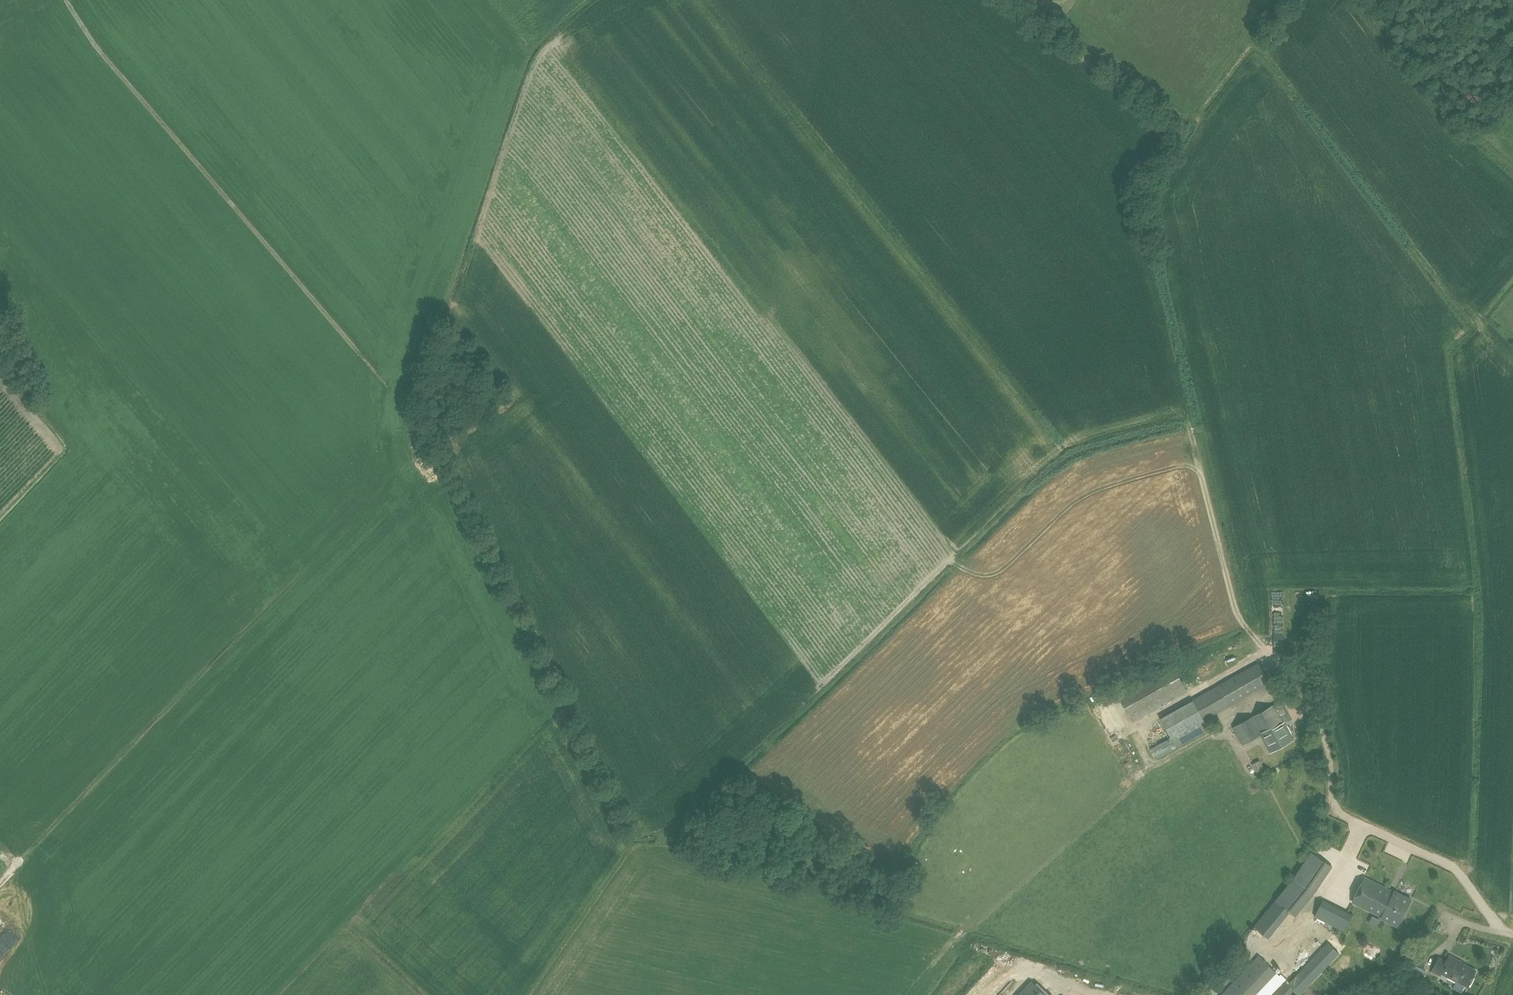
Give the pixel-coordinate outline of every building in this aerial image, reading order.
[(1192,699),(1193,700),(1203,721),(1269,682),(1257,661),(1192,699)] [(1188,691),(1172,662),(1117,692),(1133,722),(1188,691)] [(1282,700),(1233,727),(1243,743),(1260,734),(1285,721),(1292,717),(1282,700)] [(1285,721),(1260,734),(1269,752),(1294,739),(1285,721)] [(1158,754),(1161,759),(1180,749),(1177,744),(1158,754)] [(1260,760),(1252,764),(1260,777),(1267,773),(1260,760)] [(1332,865),(1311,851),(1294,876),(1254,926),(1268,938),(1290,912),(1295,916),(1313,895),(1315,892),(1321,883),(1327,874),(1326,874),(1332,865)] [(29,872),(18,882),(26,891),(37,881),(29,872)] [(1394,892),(1365,877),(1352,901),(1381,916),(1381,918),(1398,926),(1411,900),(1395,891),(1394,892)] [(1344,931),(1353,914),(1323,899),(1314,916),(1344,931)] [(1340,953),(1328,942),(1288,983),(1285,981),(1272,994),(1295,994),(1296,993),(1299,994),(1300,994),(1340,953)] [(1365,953),(1377,960),(1381,952),(1370,946),(1365,953)] [(1281,975),(1259,955),(1221,994),(1262,994),(1281,975)] [(1438,958),(1431,971),(1439,975),(1440,974),(1456,982),(1452,989),(1461,994),(1465,987),(1467,987),(1475,971),(1460,964),(1461,962),(1449,956),(1445,962),(1438,958)] [(1413,964),(1408,974),(1422,981),(1427,971),(1413,964)] [(1031,980),(1017,994),(1048,994),(1031,980)]
